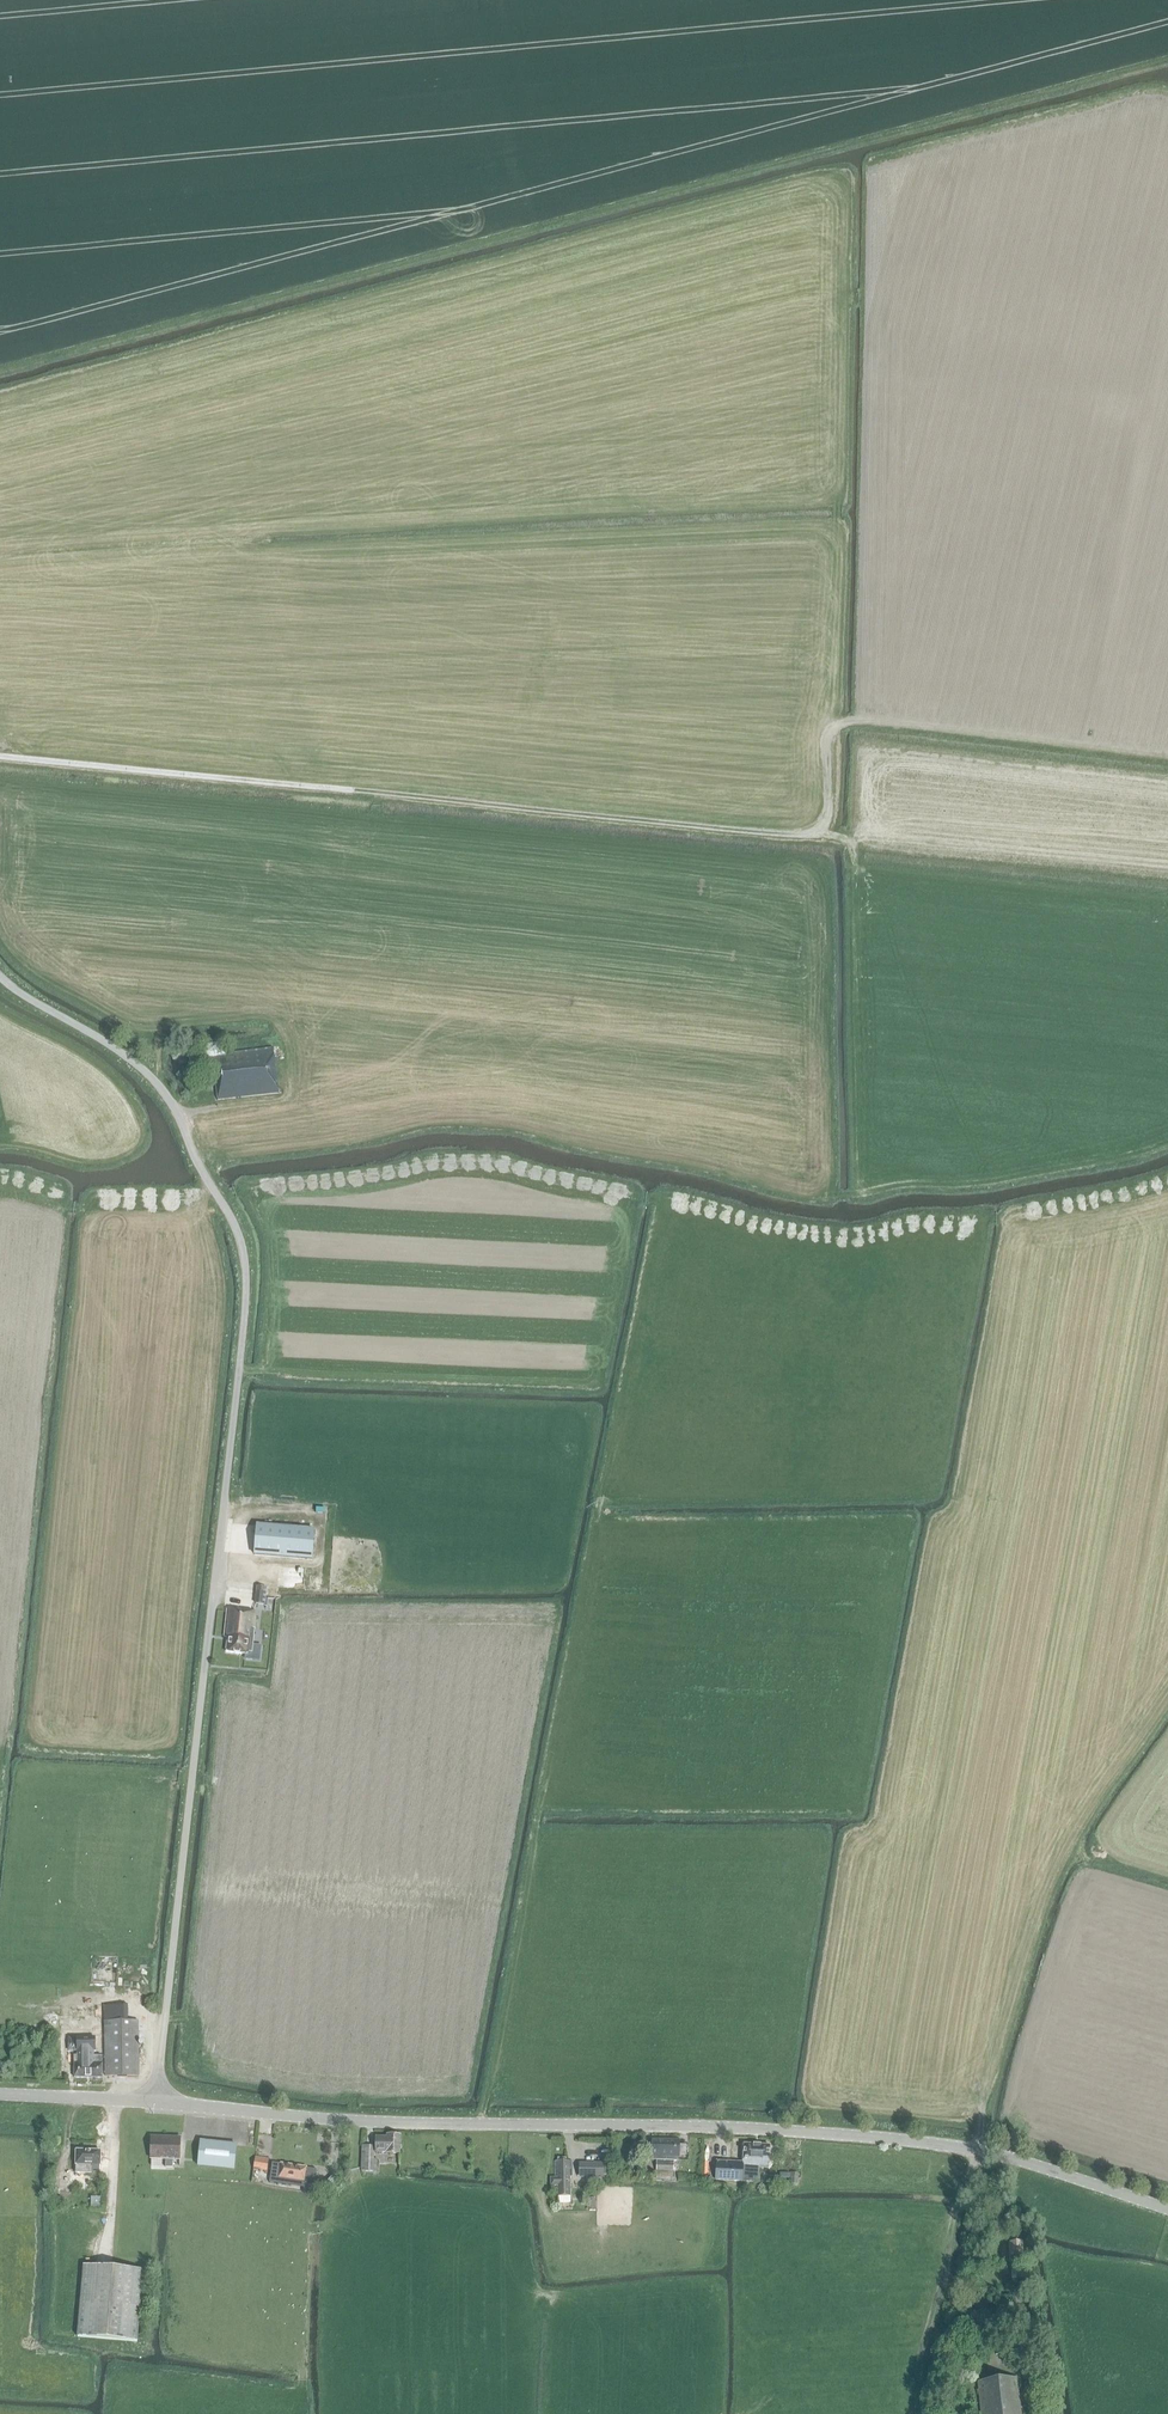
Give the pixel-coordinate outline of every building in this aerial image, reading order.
[(215,1073),(218,1101),(278,1094),(273,1049),(219,1055),(219,1051),(212,1051),(213,1059),(190,1062),(192,1076),(215,1073)] [(314,1531),(256,1526),(254,1555),(312,1560),(314,1531)] [(264,1605),(265,1593),(255,1592),(254,1604),(264,1605)] [(225,1637),(228,1637),(226,1653),(248,1655),(249,1652),(259,1653),(260,1647),(252,1646),(256,1614),(227,1611),(225,1637)] [(128,2006),(104,2006),(104,2023),(105,2076),(139,2076),(138,2021),(128,2022),(128,2006)] [(102,2078),(102,2056),(93,2056),(93,2051),(95,2051),(94,2038),(77,2038),(77,2039),(68,2039),(68,2051),(71,2051),(75,2051),(77,2051),(77,2057),(74,2057),(74,2078),(102,2078)] [(386,2153),(399,2154),(400,2136),(386,2135),(386,2138),(375,2137),(375,2152),(386,2153)] [(150,2159),(166,2159),(166,2168),(172,2168),(173,2159),(179,2160),(180,2138),(151,2137),(150,2159)] [(656,2171),(664,2171),(665,2140),(652,2140),(651,2160),(656,2161),(656,2171)] [(665,2140),(664,2171),(673,2171),(673,2161),(678,2161),(679,2140),(665,2140)] [(236,2146),(200,2142),(198,2166),(234,2170),(236,2146)] [(715,2180),(751,2182),(752,2167),(768,2168),(769,2146),(744,2145),(742,2163),(716,2161),(715,2180)] [(361,2146),(361,2168),(362,2171),(362,2175),(373,2176),(373,2172),(377,2172),(376,2160),(374,2160),(374,2146),(361,2146)] [(100,2152),(76,2151),(75,2173),(91,2174),(92,2171),(100,2172),(100,2152)] [(253,2165),(267,2167),(269,2159),(254,2157),(253,2165)] [(569,2196),(569,2177),(572,2177),(571,2162),(566,2162),(566,2158),(557,2158),(557,2162),(554,2162),(555,2179),(552,2179),(550,2182),(550,2185),(553,2187),(558,2187),(558,2197),(569,2196)] [(615,2170),(624,2171),(625,2159),(616,2159),(615,2170)] [(269,2183),(303,2188),(304,2184),(312,2186),(314,2170),(306,2168),(280,2164),(272,2163),(269,2183)] [(603,2176),(603,2163),(579,2163),(579,2176),(603,2176)] [(329,2191),(340,2183),(334,2175),(324,2184),(329,2191)] [(101,2206),(101,2196),(91,2196),(91,2206),(101,2206)] [(77,2337),(137,2342),(143,2271),(83,2265),(77,2337)] [(981,2413),(1019,2413),(1015,2378),(978,2382),(981,2413)]
